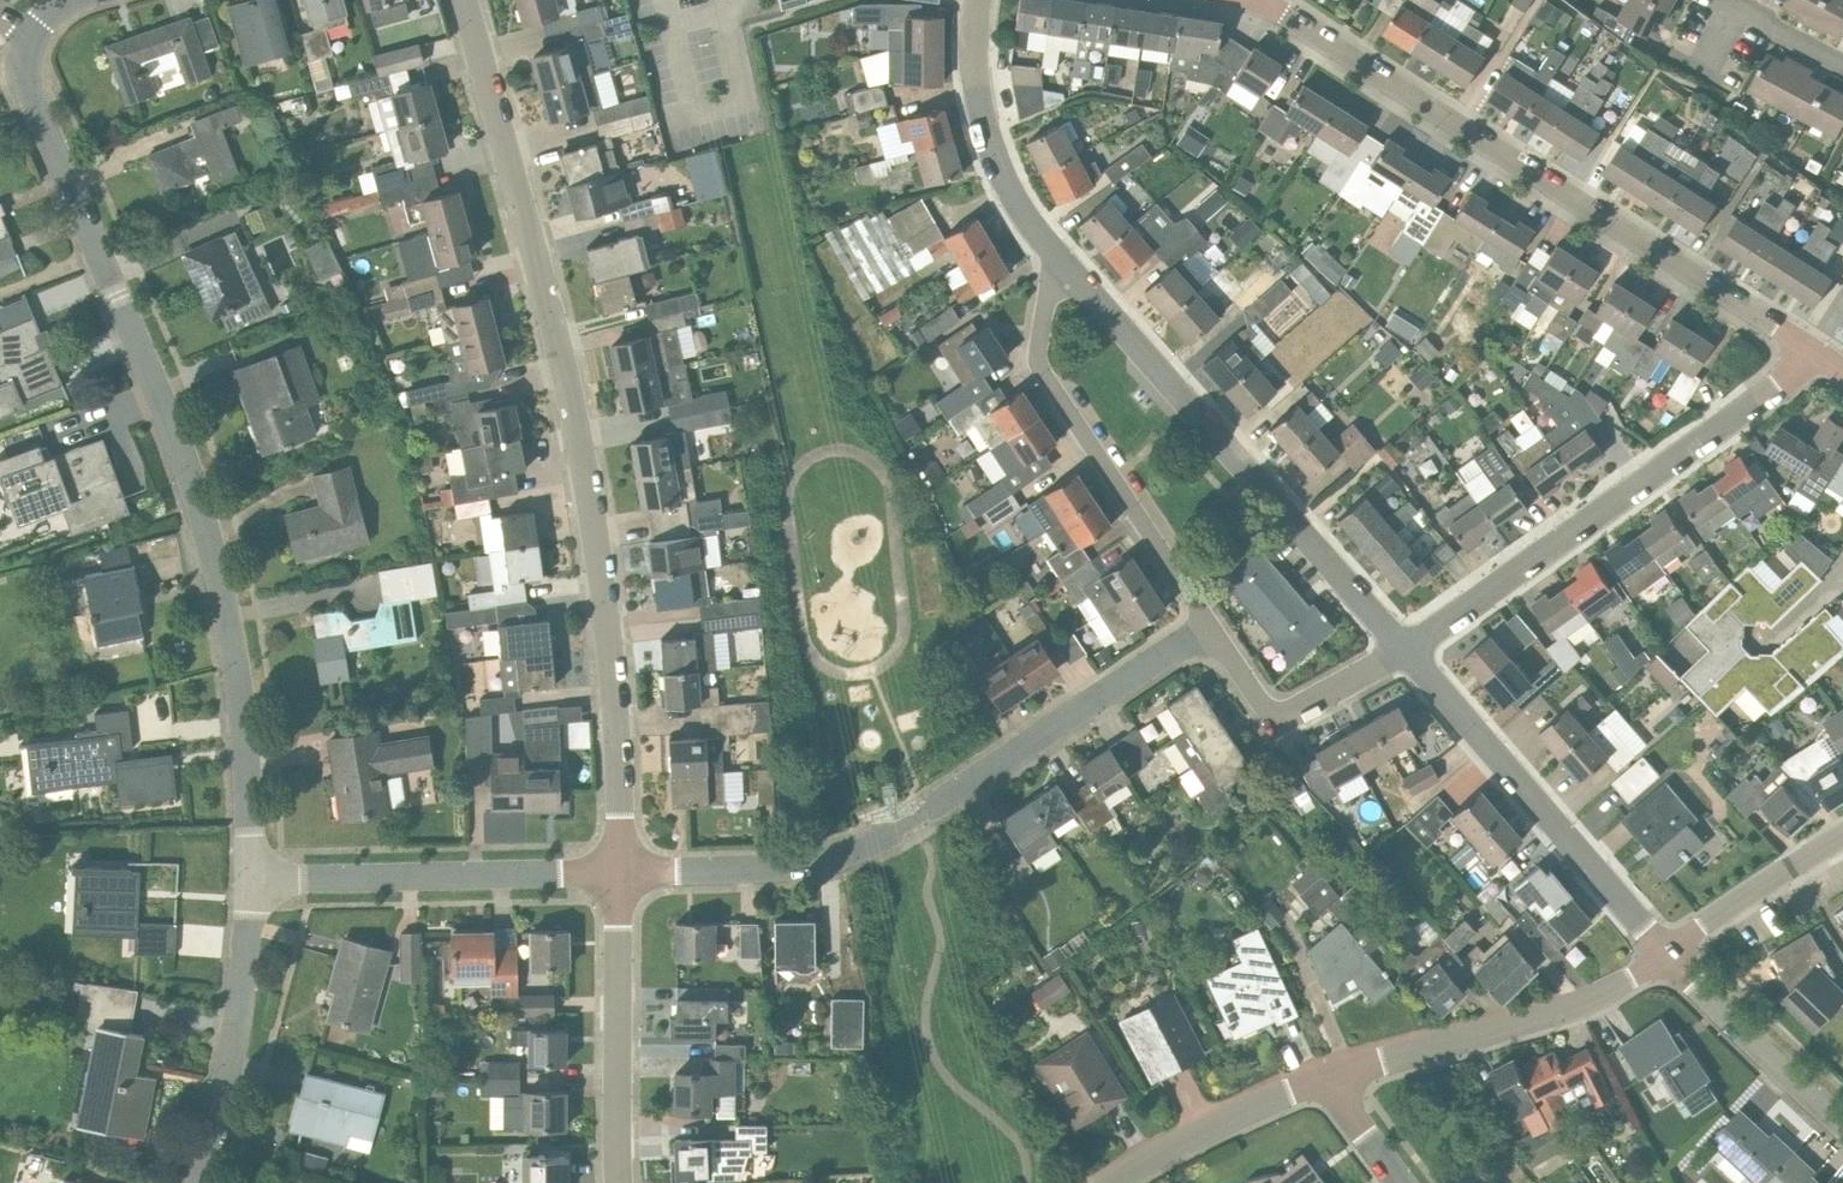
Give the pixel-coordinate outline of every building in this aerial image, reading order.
[(288,50),(274,0),(253,0),(237,4),(242,23),(236,25),(247,62),(288,50)] [(309,61),(334,54),(326,27),(348,20),(342,0),(307,0),(315,30),(301,34),(309,61)] [(409,17),(405,0),(368,0),(375,26),(409,17)] [(415,10),(437,8),(436,0),(414,0),(415,10)] [(526,24),(569,12),(573,28),(603,19),(599,5),(576,11),(574,5),(576,4),(575,0),(519,0),(526,24)] [(781,9),(812,0),(779,0),(781,9)] [(1048,31),(1053,0),(1020,0),(1013,47),(1027,49),(1030,29),(1048,31)] [(1042,72),(1056,74),(1060,50),(1076,52),(1084,1),(1078,0),(1053,0),(1048,31),(1042,67),(1042,72)] [(1385,32),(1413,50),(1443,4),(1437,0),(1405,0),(1385,32)] [(1533,0),(1514,0),(1512,3),(1526,11),(1533,0)] [(1555,26),(1566,10),(1549,0),(1548,0),(1538,16),(1555,26)] [(1655,0),(1629,0),(1619,18),(1598,7),(1591,19),(1624,42),(1633,26),(1649,35),(1658,18),(1665,22),(1672,9),(1655,0)] [(1672,9),(1677,0),(1655,0),(1672,9)] [(1784,6),(1814,22),(1825,0),(1787,0),(1784,6)] [(1814,22),(1842,38),(1842,0),(1825,0),(1814,22)] [(1084,1),(1076,52),(1073,77),(1088,78),(1091,60),(1086,60),(1088,48),(1108,52),(1110,41),(1115,6),(1084,1)] [(888,50),(940,50),(940,16),(907,16),(907,17),(883,17),(883,3),(861,3),(853,6),(852,23),(888,23),(888,50)] [(1469,21),(1453,10),(1443,4),(1413,50),(1440,68),(1469,21)] [(841,18),(853,18),(853,6),(841,11),(841,18)] [(1146,10),(1115,6),(1110,41),(1141,46),(1146,10)] [(1172,51),(1178,15),(1146,10),(1141,46),(1172,51)] [(1469,21),(1479,27),(1485,16),(1476,10),(1469,21)] [(1566,10),(1559,21),(1567,26),(1574,15),(1566,10)] [(186,83),(210,75),(200,48),(217,43),(206,12),(108,46),(127,103),(155,94),(146,69),(141,70),(137,61),(174,48),(186,83)] [(619,15),(603,19),(573,28),(578,42),(567,45),(568,48),(534,57),(543,89),(593,74),(594,74),(585,40),(608,34),(608,33),(623,30),(619,15)] [(1251,51),(1221,32),(1222,22),(1178,15),(1172,51),(1168,70),(1187,73),(1186,78),(1211,84),(1221,70),(1234,79),(1251,51)] [(1488,33),(1479,27),(1469,21),(1440,68),(1469,86),(1487,57),(1477,50),(1488,33)] [(379,75),(382,74),(423,63),(418,45),(374,57),(379,75)] [(1254,47),(1251,51),(1234,79),(1261,96),(1282,64),(1254,47)] [(1553,47),(1539,73),(1514,114),(1537,129),(1554,101),(1543,94),(1566,55),(1553,47)] [(940,50),(888,50),(888,84),(906,84),(906,85),(940,85),(940,50)] [(1748,90),(1778,106),(1801,63),(1788,56),(1785,61),(1768,53),(1748,90)] [(1489,98),(1514,114),(1539,73),(1515,57),(1489,98)] [(1537,129),(1561,144),(1604,77),(1603,76),(1609,67),(1600,61),(1590,76),(1586,75),(1565,108),(1554,101),(1537,129)] [(1119,84),(1121,65),(1106,63),(1103,81),(1119,84)] [(1814,71),(1801,63),(1778,106),(1808,121),(1828,84),(1812,76),(1814,71)] [(1042,72),(1042,67),(1010,65),(1013,83),(1042,81),(1042,72)] [(1150,89),(1152,70),(1137,67),(1134,86),(1150,89)] [(1619,73),(1609,67),(1603,76),(1604,77),(1613,83),(1619,73)] [(1226,92),(1234,79),(1221,70),(1211,84),(1198,101),(1205,105),(1209,100),(1212,102),(1222,89),(1226,92)] [(382,74),(379,75),(348,83),(334,86),(338,99),(351,96),(352,98),(374,92),(384,130),(387,130),(438,116),(429,85),(395,94),(393,86),(386,88),(382,74)] [(602,107),(593,74),(543,89),(552,120),(591,109),(596,126),(650,111),(646,96),(602,107)] [(1604,77),(1561,144),(1585,159),(1602,132),(1590,124),(1605,99),(1604,98),(1613,83),(1604,77)] [(1044,108),(1042,81),(1013,83),(1019,119),(1044,108)] [(849,115),(855,113),(887,104),(882,83),(850,92),(844,94),(849,115)] [(1304,125),(1317,133),(1335,105),(1303,84),(1286,112),(1273,105),(1258,129),(1282,144),(1289,133),(1295,138),(1304,125)] [(1828,84),(1808,121),(1838,137),(1842,128),(1842,92),(1828,84)] [(1148,88),(1134,86),(1133,95),(1147,97),(1148,88)] [(206,91),(204,96),(206,101),(211,103),(216,101),(217,97),(216,92),(212,89),(206,91)] [(1743,116),(1748,107),(1737,100),(1732,110),(1743,116)] [(240,172),(223,128),(242,120),(236,105),(209,115),(215,130),(148,156),(162,192),(193,179),(186,161),(204,154),(215,182),(240,172)] [(1368,125),(1335,105),(1317,133),(1306,151),(1328,164),(1318,180),(1338,193),(1355,168),(1345,162),(1368,125)] [(1131,127),(1143,120),(1137,107),(1123,114),(1131,127)] [(915,137),(919,151),(951,142),(942,109),(909,118),(910,119),(898,122),(903,139),(915,137)] [(655,125),(650,111),(596,126),(601,142),(561,152),(570,184),(619,171),(618,170),(609,138),(655,125)] [(858,116),(861,129),(874,125),(870,112),(858,116)] [(1703,125),(1711,131),(1720,118),(1712,113),(1703,125)] [(377,190),(411,181),(408,168),(415,166),(413,158),(446,148),(438,116),(387,130),(395,160),(371,167),(377,189),(377,190)] [(1652,129),(1662,135),(1670,122),(1660,116),(1652,129)] [(1045,172),(1075,156),(1068,143),(1078,136),(1070,121),(1059,126),(1059,125),(1029,141),(1045,172)] [(1680,129),(1670,122),(1662,135),(1671,141),(1680,129)] [(1190,126),(1182,140),(1203,153),(1212,139),(1190,126)] [(1629,187),(1662,135),(1652,129),(1650,127),(1635,152),(1622,144),(1605,172),(1629,187)] [(1729,134),(1717,162),(1744,174),(1757,147),(1729,134)] [(1685,150),(1671,141),(1662,135),(1629,187),(1653,202),(1685,150)] [(1361,159),(1355,168),(1338,193),(1360,207),(1373,186),(1393,199),(1415,164),(1401,155),(1405,149),(1388,138),(1371,165),(1361,159)] [(951,142),(919,151),(922,165),(912,170),(916,186),(928,183),(928,184),(960,175),(951,142)] [(1104,170),(1113,183),(1151,156),(1142,143),(1104,170)] [(1677,217),(1709,165),(1685,150),(1653,202),(1677,217)] [(1081,169),(1075,156),(1045,172),(1061,202),(1091,187),(1090,186),(1101,180),(1093,165),(1081,169)] [(1818,173),(1823,164),(1811,158),(1806,167),(1818,173)] [(629,168),(643,164),(642,159),(628,163),(629,168)] [(1426,240),(1444,211),(1434,205),(1451,178),(1434,167),(1430,174),(1415,164),(1393,199),(1414,211),(1401,232),(1391,248),(1400,253),(1397,258),(1410,267),(1426,240)] [(1721,173),(1709,165),(1677,217),(1701,232),(1718,205),(1706,197),(1721,173)] [(619,171),(570,184),(578,216),(619,205),(623,222),(670,208),(666,193),(632,203),(623,169),(618,170),(619,171)] [(1842,183),(1842,171),(1839,169),(1834,179),(1842,183)] [(722,171),(693,179),(698,200),(727,193),(728,192),(723,173),(722,171)] [(1233,189),(1245,196),(1253,184),(1241,176),(1233,189)] [(432,233),(467,223),(458,191),(418,203),(411,181),(377,190),(377,189),(316,206),(320,219),(381,202),(381,204),(403,198),(405,205),(404,205),(410,224),(428,218),(432,233)] [(1206,200),(1217,213),(1228,204),(1216,191),(1206,200)] [(1454,217),(1444,211),(1426,240),(1444,252),(1462,223),(1484,237),(1485,238),(1499,216),(1485,207),(1488,202),(1471,191),(1454,217)] [(1738,217),(1721,245),(1745,260),(1785,197),(1774,191),(1768,201),(1766,200),(1750,225),(1738,217)] [(1104,249),(1129,227),(1120,216),(1127,207),(1116,194),(1107,202),(1106,201),(1081,223),(1104,249)] [(1796,205),(1785,197),(1745,260),(1769,275),(1786,248),(1774,240),(1796,205)] [(887,219),(914,268),(932,257),(933,258),(950,248),(960,264),(993,245),(976,217),(943,237),(922,198),(887,219)] [(1146,212),(1129,227),(1104,249),(1127,275),(1155,250),(1163,259),(1197,229),(1186,216),(1173,222),(1157,203),(1146,212)] [(271,205),(246,215),(252,232),(278,222),(271,205)] [(628,271),(629,271),(647,267),(646,266),(649,264),(641,232),(659,227),(661,231),(686,224),(681,206),(670,208),(623,222),(627,235),(618,238),(618,239),(587,248),(596,280),(628,271)] [(825,233),(863,300),(916,271),(914,268),(887,219),(882,211),(869,219),(866,215),(840,230),(837,225),(825,233)] [(11,236),(2,215),(0,216),(0,240),(11,236)] [(1485,238),(1484,237),(1477,249),(1501,264),(1499,267),(1510,274),(1519,259),(1517,257),(1534,230),(1518,220),(1514,226),(1499,216),(1485,238)] [(1826,238),(1834,226),(1822,218),(1798,255),(1786,248),(1769,275),(1793,290),(1826,238)] [(1239,228),(1252,241),(1261,232),(1249,219),(1239,228)] [(432,233),(441,264),(476,255),(467,223),(432,233)] [(1208,241),(1197,229),(1163,259),(1170,269),(1146,290),(1169,316),(1194,293),(1193,292),(1205,282),(1185,260),(1208,241)] [(250,298),(222,238),(186,256),(213,316),(220,312),(228,330),(272,310),(264,292),(250,298)] [(307,249),(324,279),(342,269),(326,238),(307,249)] [(1838,245),(1826,238),(1793,290),(1817,306),(1834,278),(1822,270),(1838,245)] [(1335,285),(1347,269),(1319,243),(1305,257),(1335,285)] [(1009,273),(993,245),(960,264),(969,280),(952,290),(959,302),(1009,273)] [(1549,303),(1577,258),(1557,245),(1538,276),(1524,267),(1500,304),(1513,312),(1520,301),(1526,305),(1524,308),(1539,318),(1549,303)] [(1597,270),(1577,258),(1549,303),(1559,309),(1545,329),(1564,341),(1576,321),(1568,315),(1597,270)] [(1302,284),(1313,274),(1302,262),(1291,272),(1302,284)] [(637,304),(629,271),(628,271),(596,280),(604,313),(637,304)] [(407,296),(441,287),(437,272),(403,281),(383,287),(387,301),(407,296)] [(1356,280),(1346,273),(1339,284),(1349,290),(1356,280)] [(1604,344),(1635,294),(1615,282),(1595,313),(1588,308),(1579,322),(1581,323),(1574,336),(1589,344),(1593,337),(1604,344)] [(1277,283),(1244,311),(1255,323),(1288,295),(1277,283)] [(441,287),(407,296),(411,311),(436,304),(446,343),(496,330),(488,298),(455,306),(454,305),(447,307),(441,287)] [(649,319),(699,307),(695,292),(645,304),(649,319)] [(1204,304),(1194,293),(1169,316),(1192,342),(1217,319),(1216,318),(1225,311),(1214,298),(1204,304)] [(1626,375),(1637,359),(1646,345),(1635,338),(1655,307),(1635,294),(1604,344),(1603,345),(1615,352),(1608,364),(1626,375)] [(412,313),(411,311),(407,296),(387,301),(382,303),(387,319),(412,313)] [(283,314),(295,309),(291,301),(280,306),(283,314)] [(928,341),(960,320),(952,305),(919,327),(928,341)] [(699,307),(649,319),(653,336),(612,345),(619,378),(684,364),(676,328),(686,325),(685,319),(701,315),(699,307)] [(1324,308),(1279,341),(1287,352),(1332,320),(1324,308)] [(897,309),(881,318),(887,328),(903,318),(897,309)] [(25,407),(25,405),(24,405),(21,398),(61,381),(34,316),(0,331),(0,417),(25,407)] [(1653,349),(1646,345),(1637,359),(1654,369),(1662,356),(1673,363),(1693,331),(1673,318),(1653,349)] [(1408,322),(1400,335),(1409,341),(1417,327),(1408,322)] [(951,419),(975,403),(993,390),(982,373),(1007,357),(987,326),(978,332),(972,323),(939,345),(965,384),(939,402),(951,419)] [(1265,356),(1251,340),(1256,336),(1247,326),(1243,331),(1242,329),(1204,363),(1227,389),(1265,356)] [(927,341),(918,328),(911,334),(920,347),(927,341)] [(452,363),(468,359),(471,370),(504,362),(496,330),(446,343),(452,363)] [(1693,331),(1673,363),(1683,369),(1668,393),(1685,404),(1701,379),(1694,374),(1713,344),(1693,331)] [(1379,354),(1391,366),(1402,355),(1391,343),(1379,354)] [(1422,343),(1415,351),(1425,360),(1432,353),(1422,343)] [(1506,355),(1513,359),(1520,349),(1513,344),(1506,355)] [(264,452),(306,437),(295,408),(318,400),(299,347),(234,372),(264,452)] [(1265,356),(1227,389),(1249,414),(1264,402),(1272,410),(1304,382),(1293,369),(1286,375),(1277,365),(1275,368),(1265,356)] [(685,363),(684,364),(619,378),(626,410),(656,404),(657,406),(668,405),(670,418),(729,407),(726,389),(701,394),(701,396),(692,398),(685,363)] [(1532,371),(1539,376),(1544,368),(1537,363),(1532,371)] [(1421,366),(1412,375),(1425,388),(1434,378),(1421,366)] [(1585,394),(1577,389),(1574,387),(1569,396),(1531,372),(1522,386),(1550,404),(1545,408),(1558,427),(1546,435),(1570,471),(1584,460),(1588,466),(1604,454),(1586,429),(1600,419),(1598,417),(1586,396),(1585,394)] [(425,401),(434,399),(468,392),(468,391),(469,391),(465,378),(451,382),(451,380),(405,390),(408,405),(409,404),(411,404),(425,401)] [(1566,382),(1560,390),(1569,396),(1574,387),(1566,382)] [(991,448),(1039,416),(1021,390),(983,415),(975,403),(951,419),(948,421),(958,435),(975,424),(991,448)] [(1589,391),(1588,393),(1586,396),(1598,417),(1608,403),(1589,391)] [(470,402),(468,392),(434,399),(437,414),(466,408),(467,413),(478,411),(485,443),(520,436),(514,404),(508,405),(507,398),(493,401),(492,397),(470,402)] [(1270,430),(1291,454),(1319,429),(1306,414),(1321,401),(1313,392),(1270,430)] [(1454,396),(1441,405),(1448,414),(1460,405),(1454,396)] [(411,404),(414,419),(428,416),(425,401),(411,404)] [(732,420),(729,407),(670,418),(673,431),(667,433),(668,437),(633,443),(638,475),(691,467),(685,431),(732,420)] [(1430,414),(1437,424),(1444,419),(1438,410),(1430,414)] [(1489,436),(1504,425),(1494,412),(1479,423),(1489,436)] [(910,415),(896,425),(907,440),(921,431),(910,415)] [(1056,442),(1039,416),(991,448),(1008,474),(965,502),(966,504),(956,510),(965,524),(975,517),(984,512),(1012,493),(1034,479),(1024,464),(1056,442)] [(1803,480),(1823,493),(1825,490),(1827,486),(1842,462),(1842,452),(1836,447),(1842,437),(1842,426),(1829,417),(1812,444),(1783,426),(1768,450),(1807,474),(1803,480)] [(1319,429),(1291,454),(1312,478),(1341,452),(1356,469),(1376,450),(1354,424),(1332,443),(1319,429)] [(394,429),(373,434),(377,448),(398,443),(394,429)] [(1570,471),(1546,435),(1523,451),(1507,429),(1497,436),(1523,474),(1526,472),(1544,497),(1559,486),(1555,481),(1570,471)] [(1426,440),(1420,432),(1404,444),(1410,452),(1426,440)] [(1760,458),(1768,452),(1756,435),(1747,442),(1760,458)] [(527,469),(520,436),(485,443),(455,449),(460,474),(450,476),(452,487),(440,489),(442,499),(422,504),(423,509),(454,503),(488,498),(515,493),(511,472),(527,469)] [(932,462),(929,456),(932,454),(922,438),(902,452),(922,494),(947,477),(935,460),(932,462)] [(1393,466),(1403,458),(1389,442),(1379,450),(1393,466)] [(1470,492),(1493,524),(1507,514),(1512,520),(1528,509),(1510,483),(1507,485),(1500,474),(1509,467),(1493,444),(1473,458),(1483,472),(1465,485),(1470,492)] [(47,447),(0,464),(5,479),(0,481),(0,482),(4,492),(9,490),(18,515),(40,507),(43,515),(50,513),(47,504),(64,498),(71,517),(66,519),(70,530),(105,517),(101,507),(120,500),(102,450),(83,457),(80,447),(69,451),(70,456),(52,463),(47,447)] [(416,457),(420,473),(435,470),(432,454),(416,457)] [(1716,483),(1738,513),(1740,516),(1753,507),(1759,516),(1777,503),(1784,498),(1771,481),(1766,475),(1760,480),(1742,455),(1726,466),(1731,472),(1716,483)] [(1825,490),(1825,491),(1836,497),(1835,499),(1837,500),(1841,502),(1842,499),(1842,462),(1827,486),(1825,490)] [(720,497),(697,501),(691,467),(638,475),(644,508),(686,501),(688,519),(722,514),(720,497)] [(369,543),(350,470),(315,479),(320,497),(323,496),(326,507),(287,517),(299,562),(369,543)] [(1046,531),(1094,499),(1076,473),(1029,505),(1046,531)] [(1399,488),(1387,475),(1375,487),(1388,499),(1399,488)] [(1716,529),(1738,513),(1716,483),(1702,493),(1697,487),(1681,498),(1700,523),(1697,525),(1708,540),(1719,533),(1716,529)] [(1825,491),(1824,493),(1819,502),(1824,505),(1830,505),(1835,499),(1836,497),(1825,491)] [(1479,535),(1493,524),(1470,492),(1448,508),(1446,505),(1436,513),(1447,528),(1449,526),(1467,552),(1483,540),(1479,535)] [(1021,507),(1012,493),(984,512),(993,526),(1021,507)] [(1386,520),(1385,520),(1365,496),(1338,519),(1359,544),(1386,520)] [(491,512),(488,498),(454,503),(457,518),(491,512)] [(1790,507),(1784,498),(1777,503),(1789,520),(1798,513),(1790,507)] [(1060,580),(1062,579),(1091,560),(1081,546),(1111,525),(1094,499),(1046,531),(1060,551),(1047,559),(1060,580)] [(1408,500),(1385,520),(1386,520),(1359,544),(1380,567),(1406,544),(1396,532),(1406,523),(1405,522),(1417,511),(1408,500)] [(1656,525),(1641,535),(1664,566),(1685,550),(1688,554),(1699,547),(1688,532),(1686,534),(1668,508),(1652,519),(1656,525)] [(501,517),(506,549),(539,544),(534,512),(501,517)] [(725,528),(722,514),(688,519),(690,536),(649,541),(653,574),(705,568),(706,568),(702,535),(714,533),(713,530),(725,528)] [(979,530),(973,519),(959,528),(966,539),(979,530)] [(1821,576),(1834,561),(1815,545),(1799,532),(1790,548),(1804,561),(1805,560),(1821,576)] [(1664,566),(1641,535),(1627,545),(1623,540),(1607,551),(1625,576),(1623,578),(1634,593),(1667,570),(1664,566)] [(1423,562),(1406,544),(1380,567),(1401,591),(1418,576),(1423,583),(1456,553),(1446,542),(1423,562)] [(539,544),(506,549),(485,552),(490,585),(500,583),(501,589),(468,593),(470,608),(504,603),(527,600),(524,580),(544,577),(539,544)] [(1220,577),(1247,607),(1283,577),(1256,546),(1220,577)] [(1718,593),(1730,580),(1722,570),(1707,548),(1691,560),(1706,582),(1708,580),(1718,593)] [(1062,579),(1077,603),(1088,596),(1100,614),(1149,581),(1131,555),(1101,576),(1091,560),(1062,579)] [(1774,590),(1750,565),(1719,595),(1746,624),(1747,623),(1767,622),(1773,628),(1823,579),(1821,576),(1805,560),(1804,561),(1774,590)] [(1567,588),(1590,620),(1612,604),(1614,607),(1625,600),(1614,584),(1612,586),(1593,561),(1577,572),(1582,578),(1567,588)] [(143,635),(135,594),(140,593),(134,566),(85,576),(73,578),(78,605),(91,603),(99,644),(143,635)] [(411,603),(440,599),(436,566),(382,572),(386,604),(411,601),(411,603)] [(708,596),(705,568),(653,574),(657,607),(692,603),(692,605),(699,605),(701,619),(737,616),(758,613),(761,613),(759,597),(715,601),(714,595),(708,596)] [(1309,607),(1283,577),(1247,607),(1274,638),(1309,607)] [(1030,581),(1023,585),(1031,598),(1037,595),(1030,581)] [(1100,614),(1117,641),(1166,608),(1149,581),(1100,614)] [(744,589),(744,598),(759,596),(758,588),(744,589)] [(1568,637),(1590,620),(1567,588),(1553,598),(1549,593),(1533,604),(1558,639),(1547,648),(1555,658),(1566,672),(1573,666),(1582,657),(1568,637)] [(1680,627),(1698,614),(1684,595),(1666,608),(1680,627)] [(1710,649),(1682,677),(1700,696),(1748,650),(1743,645),(1746,625),(1746,624),(1719,595),(1687,625),(1710,649)] [(411,601),(386,604),(382,605),(376,619),(351,622),(341,610),(324,612),(329,634),(314,638),(323,683),(351,677),(346,651),(418,639),(411,603),(411,601)] [(1007,654),(1030,688),(1058,670),(1049,657),(1061,649),(1043,621),(1032,601),(1019,609),(1035,636),(1007,654)] [(504,603),(470,608),(444,611),(446,626),(472,623),(497,620),(501,658),(553,652),(549,619),(513,623),(512,618),(507,619),(504,603)] [(1313,604),(1309,607),(1274,638),(1270,641),(1291,665),(1334,628),(1313,604)] [(1842,655),(1842,640),(1828,623),(1835,616),(1827,607),(1781,647),(1811,682),(1842,655)] [(758,613),(737,616),(738,630),(760,628),(758,613)] [(1526,643),(1536,635),(1518,613),(1508,621),(1526,643)] [(661,640),(664,673),(698,670),(716,669),(713,633),(738,630),(737,616),(701,619),(702,632),(692,633),(692,638),(661,640)] [(1056,641),(1061,649),(1069,663),(1086,652),(1072,631),(1056,641)] [(1630,677),(1641,667),(1617,633),(1604,642),(1621,665),(1630,677)] [(1465,657),(1486,681),(1513,658),(1492,634),(1465,657)] [(1030,688),(1007,654),(979,673),(962,646),(956,650),(950,654),(975,692),(987,685),(1001,707),(1030,688)] [(1772,714),(1811,682),(1781,647),(1773,653),(1752,655),(1748,650),(1700,696),(1718,715),(1747,688),(1772,714)] [(1101,667),(1114,657),(1107,648),(1094,658),(1101,667)] [(556,685),(553,652),(501,658),(499,658),(503,697),(479,699),(481,715),(516,711),(515,697),(521,696),(521,689),(556,685)] [(1668,690),(1682,677),(1658,655),(1646,667),(1668,690)] [(1533,683),(1530,679),(1513,658),(1486,681),(1507,706),(1533,683)] [(1530,679),(1533,683),(1541,693),(1547,688),(1566,672),(1555,658),(1530,679)] [(1621,665),(1605,676),(1614,689),(1630,677),(1621,665)] [(1592,689),(1573,666),(1566,672),(1547,688),(1566,710),(1541,732),(1562,757),(1591,732),(1578,717),(1593,705),(1585,695),(1592,689)] [(699,687),(698,670),(664,673),(667,706),(699,703),(700,721),(710,720),(769,717),(769,700),(720,703),(718,685),(699,687)] [(1176,719),(1185,732),(1215,712),(1197,684),(1167,704),(1168,707),(1165,710),(1165,715),(1168,719),(1172,720),(1176,719)] [(424,703),(425,712),(435,711),(434,702),(424,703)] [(1371,721),(1389,754),(1417,738),(1399,705),(1371,721)] [(524,726),(560,722),(558,707),(523,710),(524,726)] [(406,710),(393,712),(395,723),(407,722),(406,710)] [(1842,722),(1842,713),(1841,710),(1825,720),(1842,747),(1842,722)] [(1233,740),(1215,712),(1185,732),(1174,740),(1192,767),(1233,740)] [(493,807),(527,806),(525,753),(493,754),(491,714),(466,717),(467,765),(492,765),(493,807)] [(671,773),(723,770),(722,749),(730,749),(729,734),(770,731),(769,717),(710,720),(711,738),(669,740),(671,773)] [(1788,733),(1778,717),(1767,724),(1777,739),(1788,733)] [(1591,732),(1562,757),(1582,781),(1608,759),(1618,771),(1636,756),(1605,719),(1591,732)] [(1343,736),(1362,769),(1389,754),(1371,721),(1343,736)] [(124,769),(122,750),(132,749),(131,727),(76,733),(76,739),(20,745),(26,803),(72,798),(71,786),(119,781),(121,803),(176,797),(173,765),(124,769)] [(1720,759),(1741,739),(1729,727),(1708,746),(1720,759)] [(1137,729),(1119,741),(1129,757),(1140,750),(1145,758),(1153,753),(1137,729)] [(379,746),(377,733),(332,739),(336,764),(339,764),(341,776),(336,777),(340,799),(344,798),(347,818),(389,812),(383,772),(432,765),(428,739),(379,746)] [(1362,769),(1343,736),(1301,759),(1314,782),(1327,774),(1333,785),(1362,769)] [(1233,740),(1192,767),(1204,786),(1196,792),(1209,812),(1230,798),(1226,793),(1233,788),(1230,783),(1252,768),(1233,740)] [(1109,748),(1128,778),(1149,764),(1145,758),(1140,750),(1129,757),(1119,741),(1109,748)] [(1822,805),(1827,801),(1831,808),(1842,801),(1842,757),(1833,762),(1820,741),(1784,763),(1822,805)] [(1078,789),(1101,825),(1113,817),(1100,797),(1128,778),(1109,748),(1080,767),(1090,781),(1078,789)] [(525,753),(527,806),(560,805),(558,752),(525,753)] [(1661,776),(1644,756),(1613,783),(1630,803),(1661,776)] [(1412,795),(1440,780),(1430,762),(1402,778),(1412,795)] [(1822,805),(1784,763),(1764,781),(1759,775),(1752,781),(1748,777),(1743,781),(1790,834),(1822,805)] [(1296,808),(1312,800),(1293,764),(1277,772),(1296,808)] [(759,802),(773,801),(774,801),(772,767),(757,768),(759,802)] [(723,770),(671,773),(672,806),(724,803),(723,770)] [(1057,782),(1029,801),(1049,831),(1077,812),(1090,832),(1101,825),(1078,789),(1067,797),(1057,782)] [(1688,859),(1692,856),(1687,851),(1701,839),(1689,826),(1698,819),(1666,783),(1625,820),(1655,855),(1652,857),(1667,875),(1687,858),(1688,859)] [(1472,839),(1501,814),(1480,790),(1451,815),(1472,839)] [(1438,794),(1417,812),(1404,823),(1426,846),(1442,832),(1434,822),(1450,808),(1438,794)] [(1049,831),(1029,801),(1001,819),(1021,849),(1020,849),(1023,854),(1012,861),(1022,877),(1033,870),(1029,863),(1058,844),(1049,831)] [(1521,838),(1501,814),(1472,839),(1493,863),(1521,838)] [(1113,817),(1101,825),(1108,835),(1120,827),(1113,817)] [(1213,880),(1214,873),(1220,868),(1209,855),(1197,865),(1200,869),(1198,871),(1197,878),(1201,883),(1208,884),(1213,880)] [(1531,906),(1525,911),(1537,925),(1571,896),(1551,872),(1546,876),(1538,866),(1515,886),(1531,906)] [(128,939),(129,872),(75,871),(73,937),(128,939)] [(1347,919),(1357,931),(1364,925),(1357,916),(1348,905),(1323,877),(1300,896),(1317,915),(1333,902),(1347,919)] [(1485,903),(1493,896),(1495,895),(1488,887),(1478,896),(1485,903)] [(1371,904),(1362,894),(1348,905),(1357,916),(1371,904)] [(1499,903),(1493,896),(1485,903),(1483,906),(1499,923),(1510,914),(1499,903)] [(1537,925),(1527,933),(1533,939),(1549,958),(1559,949),(1558,947),(1566,940),(1567,941),(1592,920),(1571,896),(1537,925)] [(1525,911),(1516,919),(1527,933),(1537,925),(1525,911)] [(1443,937),(1456,951),(1477,931),(1464,918),(1443,937)] [(775,921),(776,982),(788,982),(793,975),(807,974),(816,968),(815,920),(775,921)] [(175,955),(177,923),(137,922),(135,953),(175,955)] [(1146,922),(1133,925),(1136,938),(1149,935),(1146,922)] [(714,958),(714,923),(677,923),(676,958),(714,958)] [(761,957),(758,923),(741,923),(740,957),(761,957)] [(1380,943),(1364,925),(1357,931),(1352,935),(1342,923),(1309,951),(1333,1001),(1334,1000),(1333,998),(1350,989),(1342,974),(1349,968),(1374,999),(1393,984),(1368,954),(1380,943)] [(1277,1022),(1296,1013),(1269,951),(1258,928),(1231,940),(1241,961),(1209,976),(1236,1036),(1276,1019),(1277,1022)] [(533,969),(569,968),(568,930),(532,931),(533,969)] [(1811,931),(1771,955),(1773,958),(1775,957),(1785,973),(1786,972),(1796,988),(1784,1000),(1815,1030),(1831,1014),(1842,1002),(1842,990),(1832,979),(1837,975),(1811,931)] [(518,995),(517,948),(493,948),(493,932),(453,933),(454,974),(490,973),(491,1013),(519,1013),(518,995)] [(1461,957),(1473,970),(1501,1001),(1537,968),(1504,933),(1483,952),(1476,944),(1461,957)] [(402,980),(423,980),(421,934),(401,934),(402,980)] [(1456,951),(1443,937),(1442,936),(1436,941),(1436,940),(1432,941),(1421,951),(1420,954),(1413,954),(1409,950),(1396,962),(1439,1012),(1464,991),(1458,984),(1473,970),(1461,957),(1460,958),(1455,951),(1456,951)] [(369,1031),(390,952),(344,939),(334,974),(341,976),(329,1020),(369,1031)] [(1058,948),(1044,958),(1054,972),(1068,962),(1058,948)] [(1042,1009),(1071,988),(1059,972),(1031,993),(1042,1009)] [(94,999),(97,984),(83,981),(80,996),(94,999)] [(842,1018),(841,988),(827,988),(827,1018),(842,1018)] [(518,995),(519,1013),(552,1014),(552,995),(518,995)] [(1155,1083),(1202,1053),(1167,999),(1120,1029),(1155,1083)] [(436,1003),(437,1016),(447,1016),(447,1002),(436,1003)] [(728,1020),(729,1003),(676,1002),(676,1018),(670,1018),(670,1038),(716,1038),(717,1020),(728,1020)] [(1683,1096),(1684,1095),(1696,1114),(1720,1098),(1708,1079),(1710,1078),(1687,1044),(1681,1048),(1662,1020),(1623,1046),(1643,1075),(1661,1063),(1683,1096)] [(143,1132),(154,1078),(135,1074),(142,1035),(99,1026),(84,1102),(86,1102),(83,1120),(143,1132)] [(565,1064),(565,1029),(512,1029),(512,1045),(531,1045),(530,1064),(565,1064)] [(1122,1094),(1086,1036),(1041,1065),(1054,1086),(1064,1079),(1087,1116),(1122,1094)] [(715,1044),(715,1058),(735,1059),(746,1059),(745,1044),(715,1044)] [(795,1045),(777,1045),(777,1057),(795,1057),(795,1045)] [(1551,1126),(1556,1129),(1575,1120),(1574,1118),(1613,1098),(1589,1049),(1561,1064),(1555,1051),(1521,1069),(1551,1126)] [(1565,1147),(1556,1129),(1551,1126),(1521,1069),(1516,1057),(1493,1069),(1518,1118),(1525,1114),(1535,1133),(1520,1141),(1532,1165),(1565,1147)] [(735,1059),(715,1058),(706,1058),(705,1073),(676,1073),(676,1111),(718,1111),(718,1117),(733,1117),(733,1092),(734,1092),(735,1059)] [(488,1077),(520,1077),(520,1061),(487,1062),(488,1077)] [(370,1140),(383,1095),(361,1090),(361,1089),(307,1074),(292,1127),(347,1142),(349,1134),(370,1140)] [(414,1089),(416,1080),(404,1077),(401,1086),(414,1089)] [(482,1096),(503,1096),(503,1128),(565,1128),(565,1092),(520,1092),(520,1077),(488,1077),(481,1077),(482,1096)] [(842,1098),(849,1097),(855,1096),(853,1078),(847,1078),(840,1079),(842,1098)] [(1732,1120),(1732,1119),(1713,1139),(1722,1147),(1709,1161),(1733,1182),(1740,1182),(1750,1173),(1762,1182),(1767,1182),(1794,1152),(1782,1142),(1778,1145),(1754,1124),(1747,1132),(1732,1120)] [(767,1151),(766,1125),(735,1125),(736,1139),(676,1140),(677,1176),(707,1175),(742,1174),(747,1155),(751,1155),(751,1151),(767,1151)] [(1629,1143),(1634,1152),(1646,1145),(1640,1132),(1631,1137),(1629,1143)] [(325,1173),(329,1157),(303,1151),(299,1166),(325,1173)] [(1802,1168),(1806,1163),(1794,1152),(1767,1182),(1819,1182),(1802,1168)] [(565,1157),(526,1157),(526,1182),(565,1182),(565,1157)] [(1301,1157),(1279,1172),(1247,1180),(1248,1182),(1325,1182),(1320,1176),(1317,1179),(1301,1157)]
